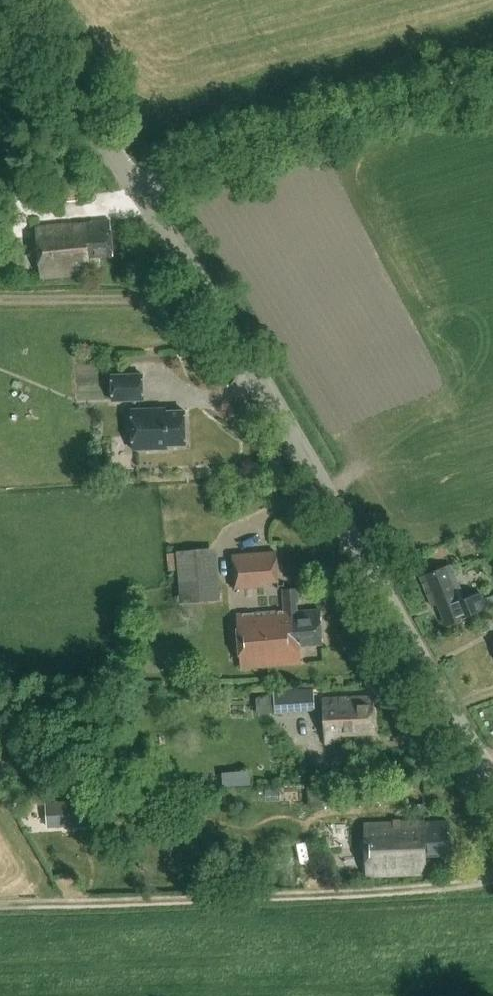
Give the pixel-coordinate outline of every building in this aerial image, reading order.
[(90,259),(113,256),(110,221),(37,228),(42,279),(92,274),(90,259)] [(82,366),(82,399),(107,399),(107,366),(82,366)] [(113,376),(113,402),(144,401),(143,375),(113,376)] [(159,447),(187,446),(186,412),(158,412),(158,409),(132,410),(134,450),(159,450),(159,447)] [(178,569),(181,604),(220,601),(216,547),(177,550),(177,553),(167,554),(169,570),(178,569)] [(279,581),(277,551),(232,554),(234,589),(263,587),(263,582),(279,581)] [(477,614),(492,608),(492,595),(485,599),(482,591),(464,599),(451,566),(420,578),(431,607),(438,604),(446,626),(477,614)] [(299,647),(323,645),(320,610),(298,612),(297,589),(283,590),(284,611),(238,615),(242,669),(301,665),(299,647)] [(276,712),(316,710),(315,690),(274,693),(276,712)] [(342,735),(374,734),(372,697),(323,699),(325,744),(342,743),(342,735)] [(250,771),(222,773),(224,788),(251,786),(250,771)] [(97,799),(51,802),(53,827),(99,824),(97,799)] [(415,815),(424,815),(424,805),(415,805),(415,815)] [(425,857),(449,856),(447,822),(424,823),(424,822),(366,824),(368,876),(426,874),(425,857)]
